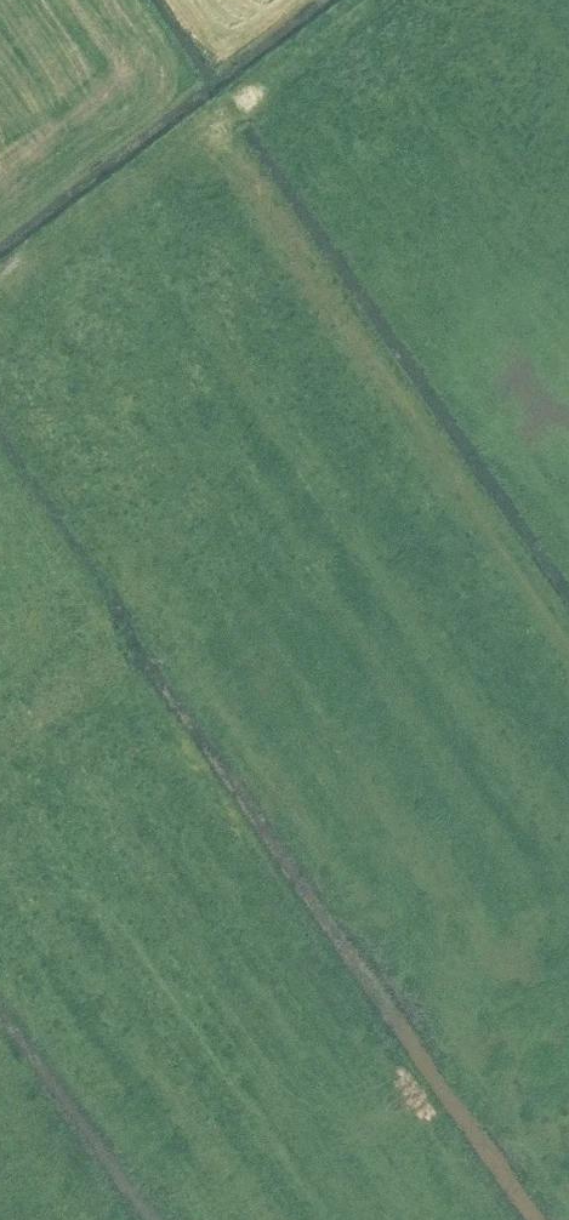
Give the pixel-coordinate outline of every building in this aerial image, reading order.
[(106,647),(108,631),(90,628),(88,645),(106,647)]
